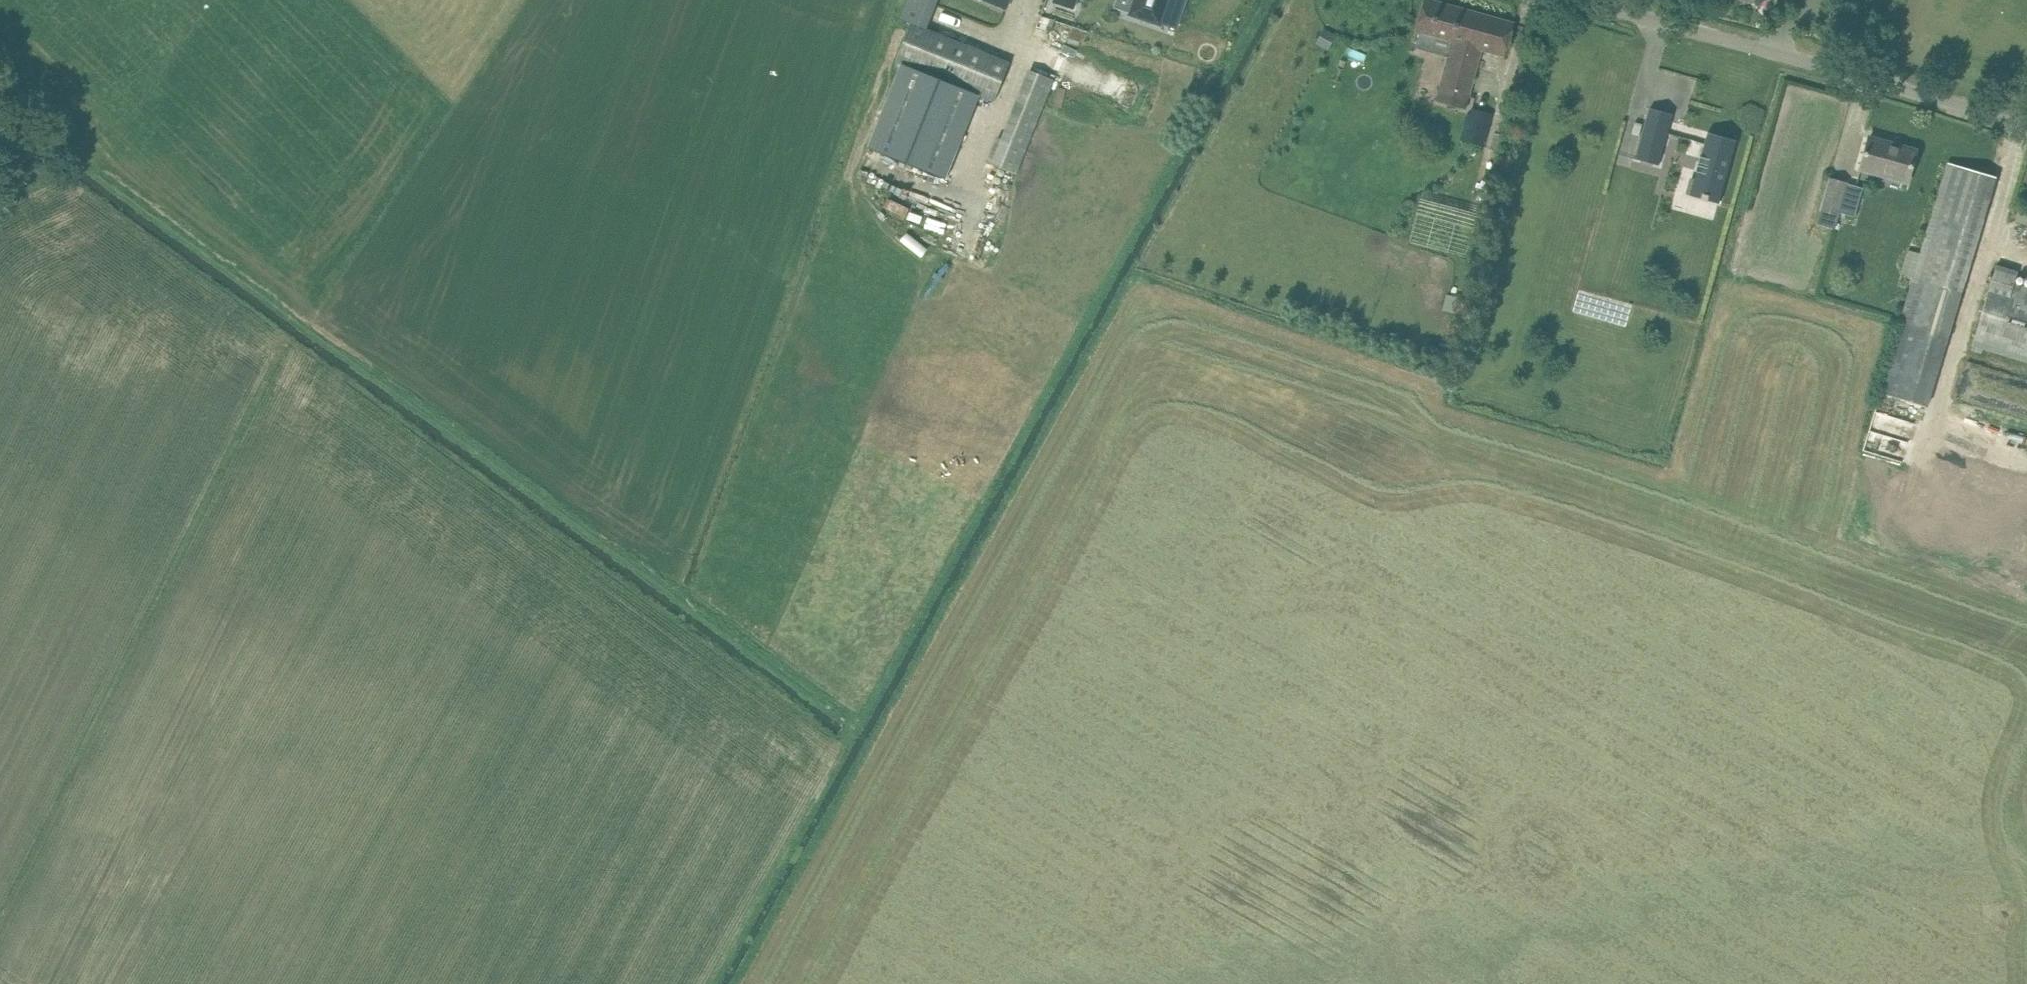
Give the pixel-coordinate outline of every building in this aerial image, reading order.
[(937,0),(908,0),(900,19),(912,24),(927,29),(937,0)] [(1010,0),(985,0),(1006,9),(1010,0)] [(1073,21),(1080,0),(1057,0),(1052,13),(1073,21)] [(1159,26),(1168,0),(1135,0),(1130,16),(1159,26)] [(1515,22),(1435,0),(1424,0),(1415,33),(1454,44),(1441,91),(1469,99),(1482,51),(1505,58),(1515,22)] [(993,99),(1008,62),(927,29),(912,24),(897,63),(902,65),(978,93),(993,99)] [(1325,29),(1317,43),(1328,48),(1335,34),(1325,29)] [(944,177),(978,93),(902,65),(870,146),(944,177)] [(988,163),(1017,175),(1055,80),(1030,70),(1001,138),(998,136),(988,163)] [(1484,146),(1492,117),(1471,110),(1462,139),(1484,146)] [(1646,127),(1636,158),(1659,165),(1668,133),(1646,127)] [(1708,132),(1690,195),(1719,203),(1737,140),(1708,132)] [(1869,137),(1864,156),(1861,168),(1907,181),(1914,153),(1888,146),(1889,143),(1869,137)] [(1913,277),(1898,327),(1877,393),(1926,408),(1997,179),(1951,165),(1923,254),(1908,249),(1900,273),(1913,277)] [(1830,178),(1818,223),(1834,228),(1847,183),(1830,178)] [(2026,211),(2018,209),(2015,221),(2023,223),(2026,211)] [(1973,348),(2026,364),(2026,286),(2014,283),(2018,270),(1997,264),(1973,348)]
